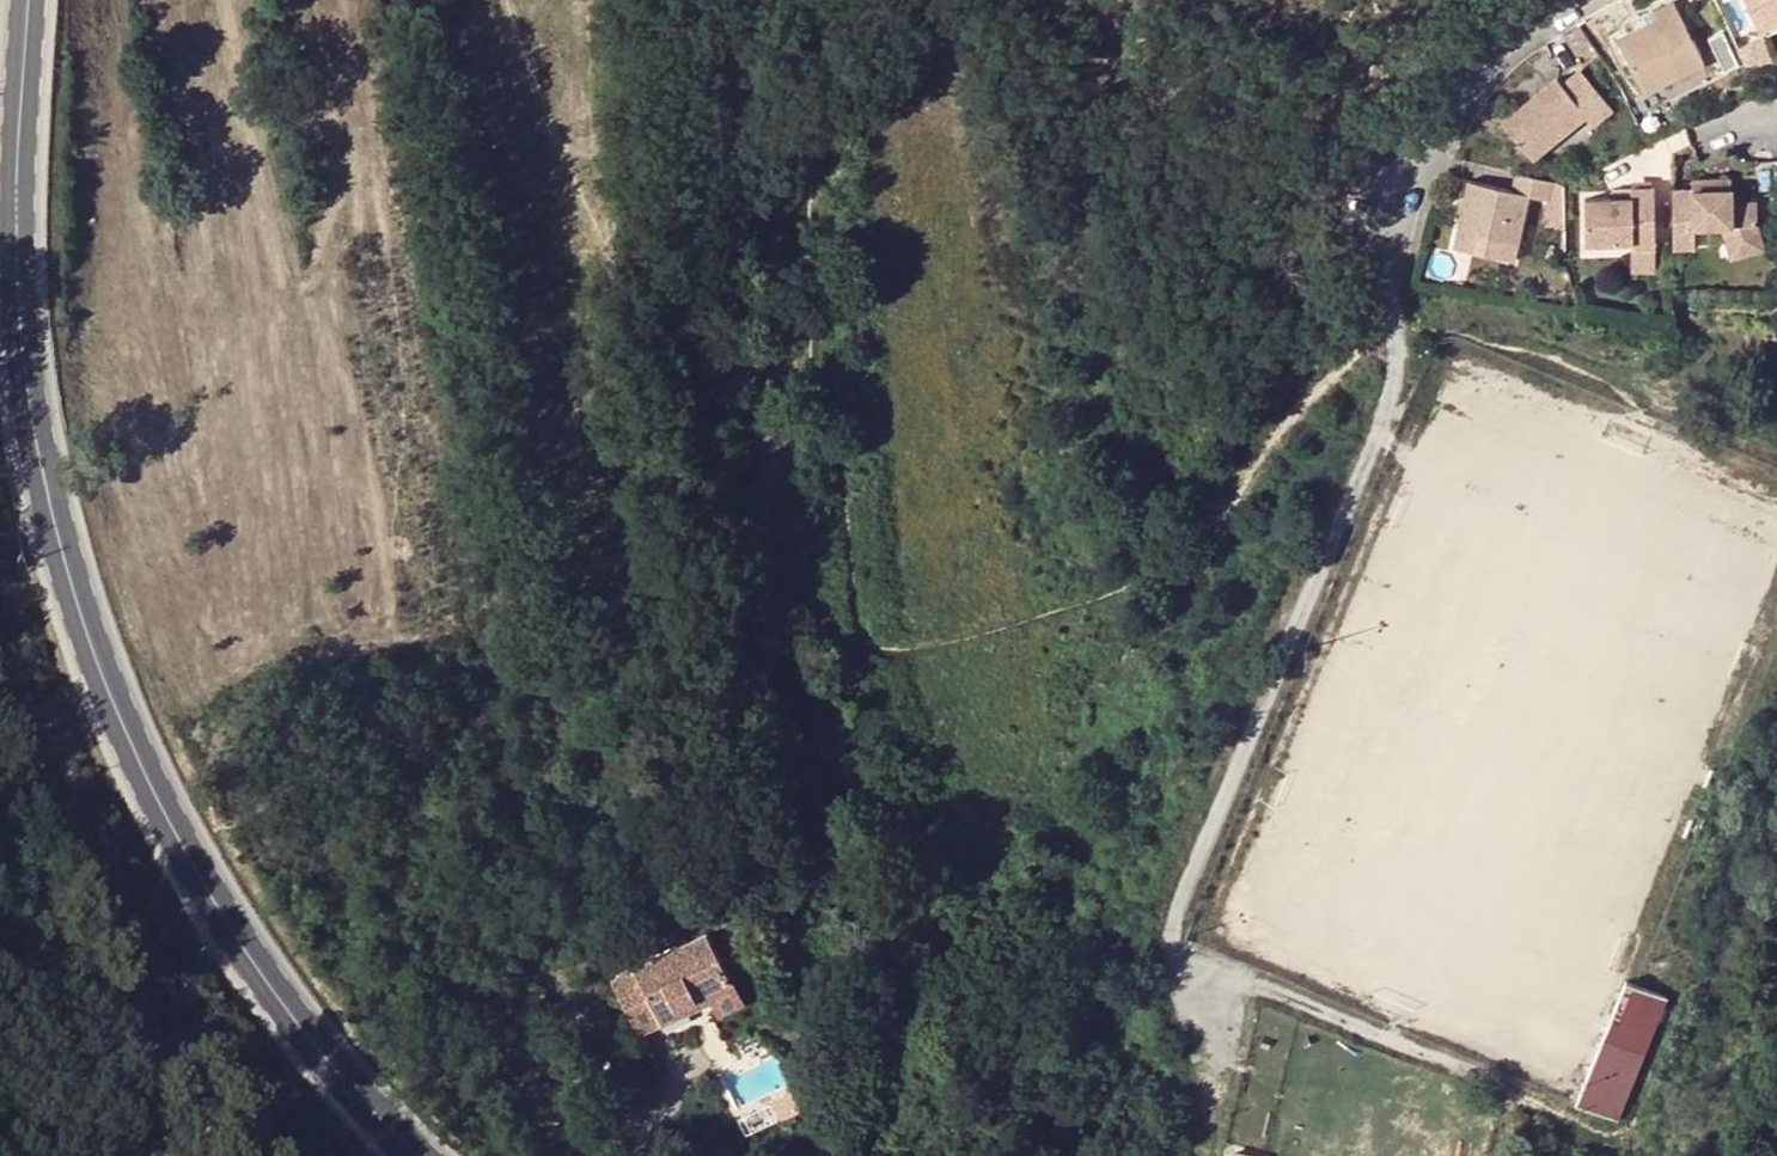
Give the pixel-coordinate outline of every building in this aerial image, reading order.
[(1761,28),(1776,21),(1776,0),(1749,0),(1761,28)] [(1635,27),(1677,8),(1674,2),(1632,21),(1635,27)] [(1644,91),(1703,64),(1677,8),(1635,27),(1616,36),(1644,91)] [(1732,38),(1743,64),(1771,64),(1771,38),(1732,38)] [(1555,78),(1499,124),(1531,161),(1584,116),(1592,125),(1611,109),(1580,71),(1562,86),(1555,78)] [(1668,188),(1668,230),(1692,229),(1691,211),(1732,210),(1736,239),(1760,235),(1758,223),(1756,204),(1755,186),(1730,188),(1730,162),(1690,163),(1690,171),(1690,188),(1668,188)] [(1690,171),(1668,171),(1668,188),(1690,188),(1690,171)] [(1473,255),(1477,236),(1515,244),(1525,196),(1544,199),(1547,183),(1509,175),(1506,191),(1466,185),(1452,252),(1473,255)] [(1560,201),(1559,185),(1547,183),(1544,199),(1560,201)] [(1602,198),(1602,188),(1581,188),(1582,243),(1626,243),(1626,249),(1653,249),(1649,188),(1627,188),(1628,198),(1602,198)] [(1628,198),(1627,188),(1602,188),(1602,198),(1628,198)] [(1473,256),(1511,264),(1515,244),(1477,236),(1473,255),(1473,256)] [(1653,249),(1626,249),(1626,269),(1653,269),(1653,249)] [(658,1017),(731,980),(708,934),(613,982),(641,1036),(663,1026),(658,1017)] [(663,1026),(714,1000),(720,1012),(741,1001),(735,990),(731,980),(710,991),(658,1017),(663,1026)] [(1625,988),(1578,1104),(1619,1120),(1666,1004),(1634,991),(1625,988)]
